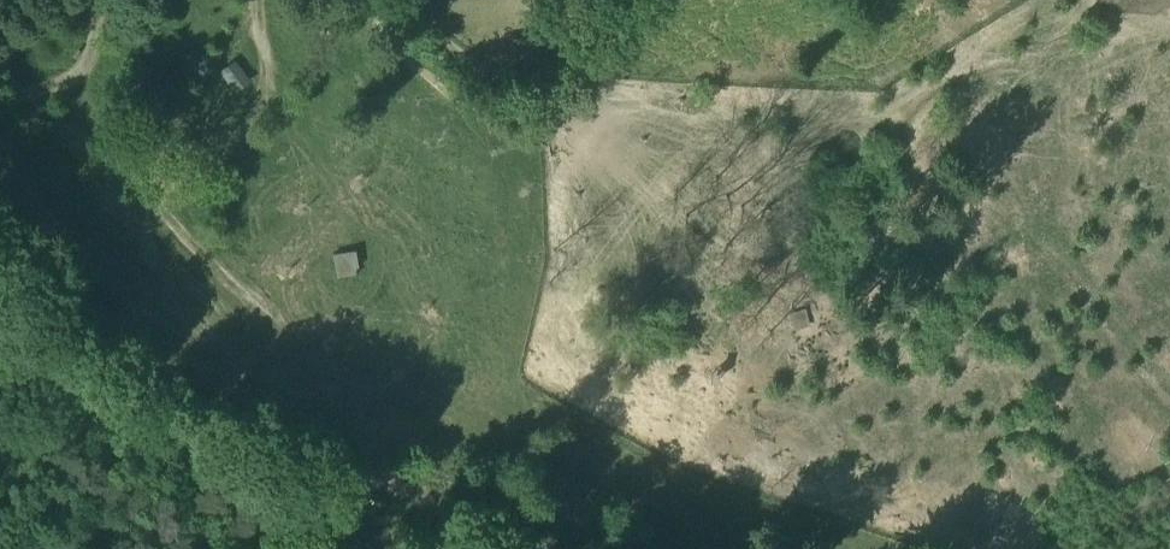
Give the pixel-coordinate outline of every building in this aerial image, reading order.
[(332,254),(335,281),(362,277),(359,250),(332,254)]
